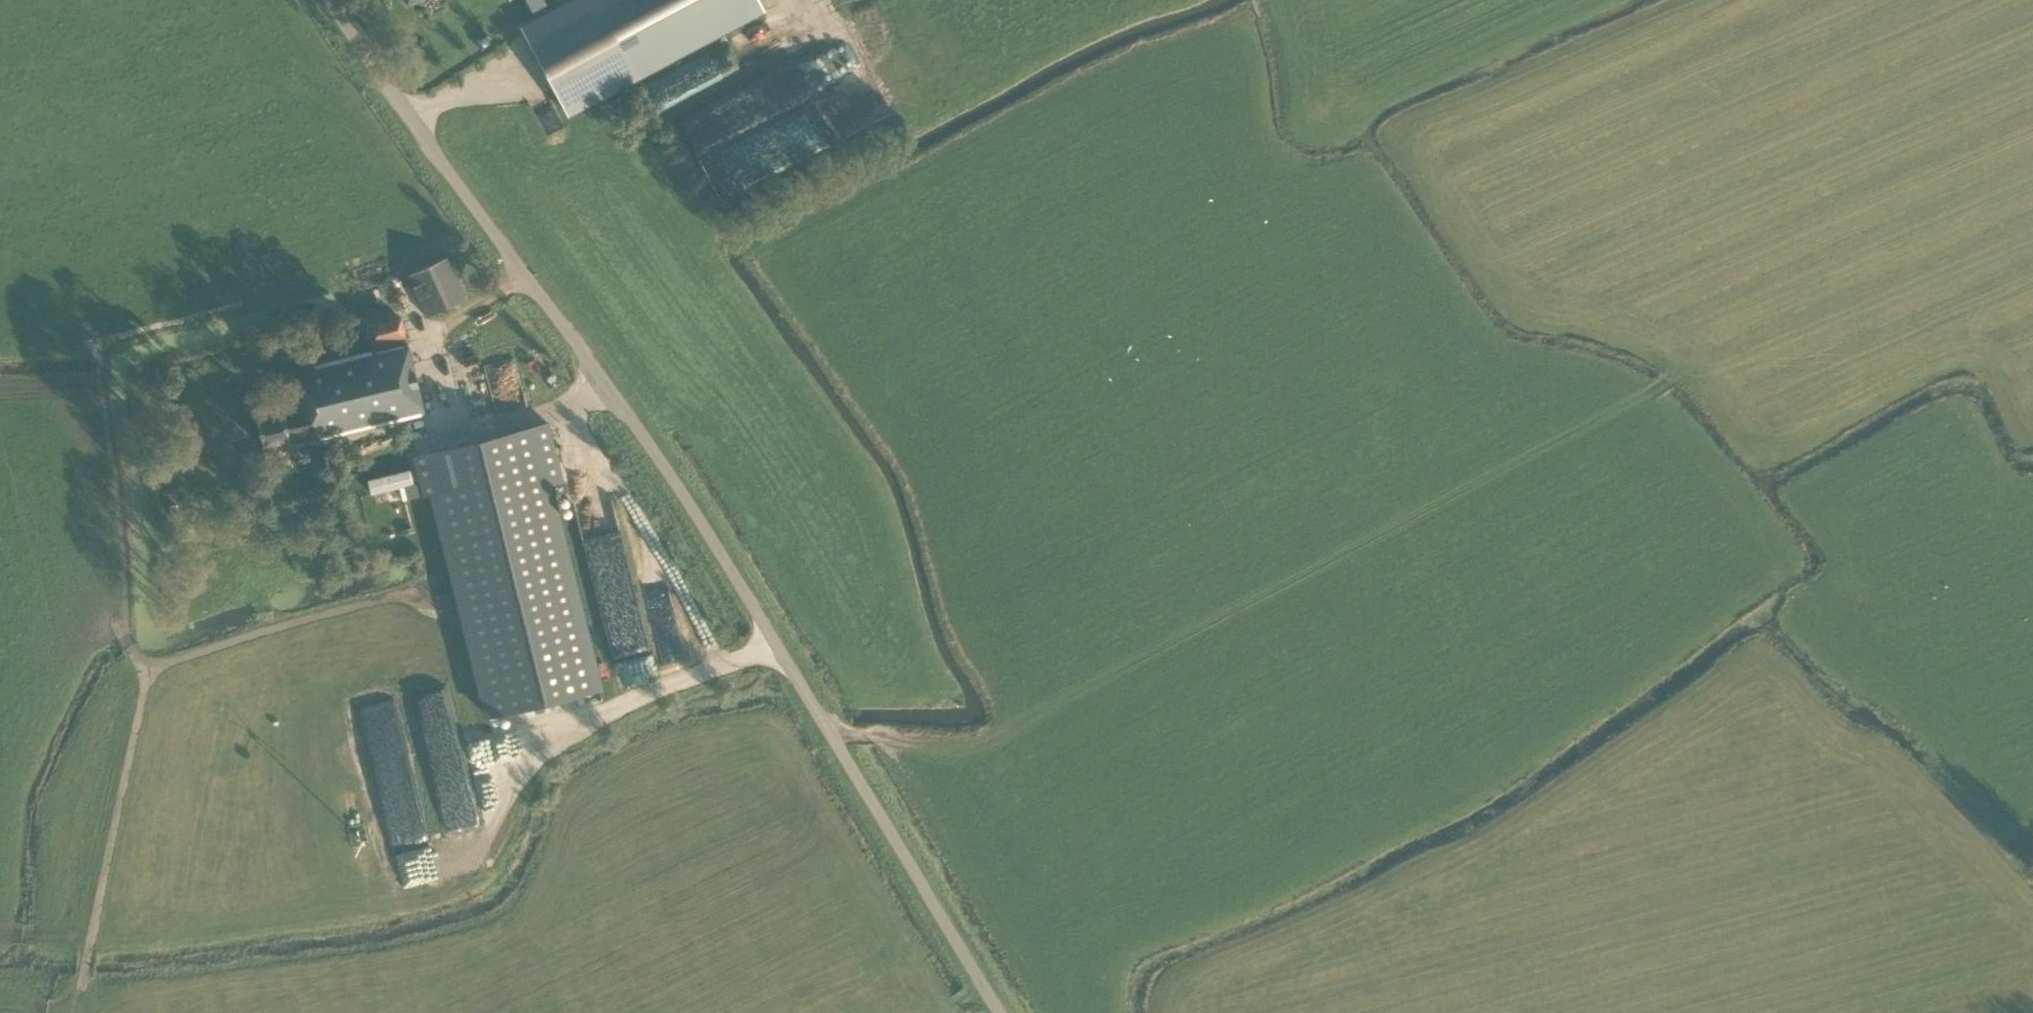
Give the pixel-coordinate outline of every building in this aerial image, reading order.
[(519,27),(567,117),(640,79),(764,13),(757,0),(569,0),(519,27)] [(545,5),(543,0),(525,0),(531,12),(545,5)] [(755,132),(706,157),(716,176),(723,173),(715,157),(729,150),(731,153),(730,154),(739,172),(768,157),(755,132)] [(425,318),(465,300),(447,259),(407,276),(425,318)] [(315,442),(423,416),(400,319),(366,327),(372,352),(285,374),(294,412),(255,421),(261,449),(314,436),(315,442)] [(282,361),(295,358),(292,348),(280,350),(282,361)] [(562,481),(548,423),(413,457),(422,496),(433,493),(488,718),(534,706),(536,714),(544,712),(542,704),(598,690),(547,484),(562,481)] [(359,467),(351,469),(355,485),(363,482),(359,467)] [(449,680),(411,688),(436,797),(471,789),(452,705),(454,704),(449,680)]
